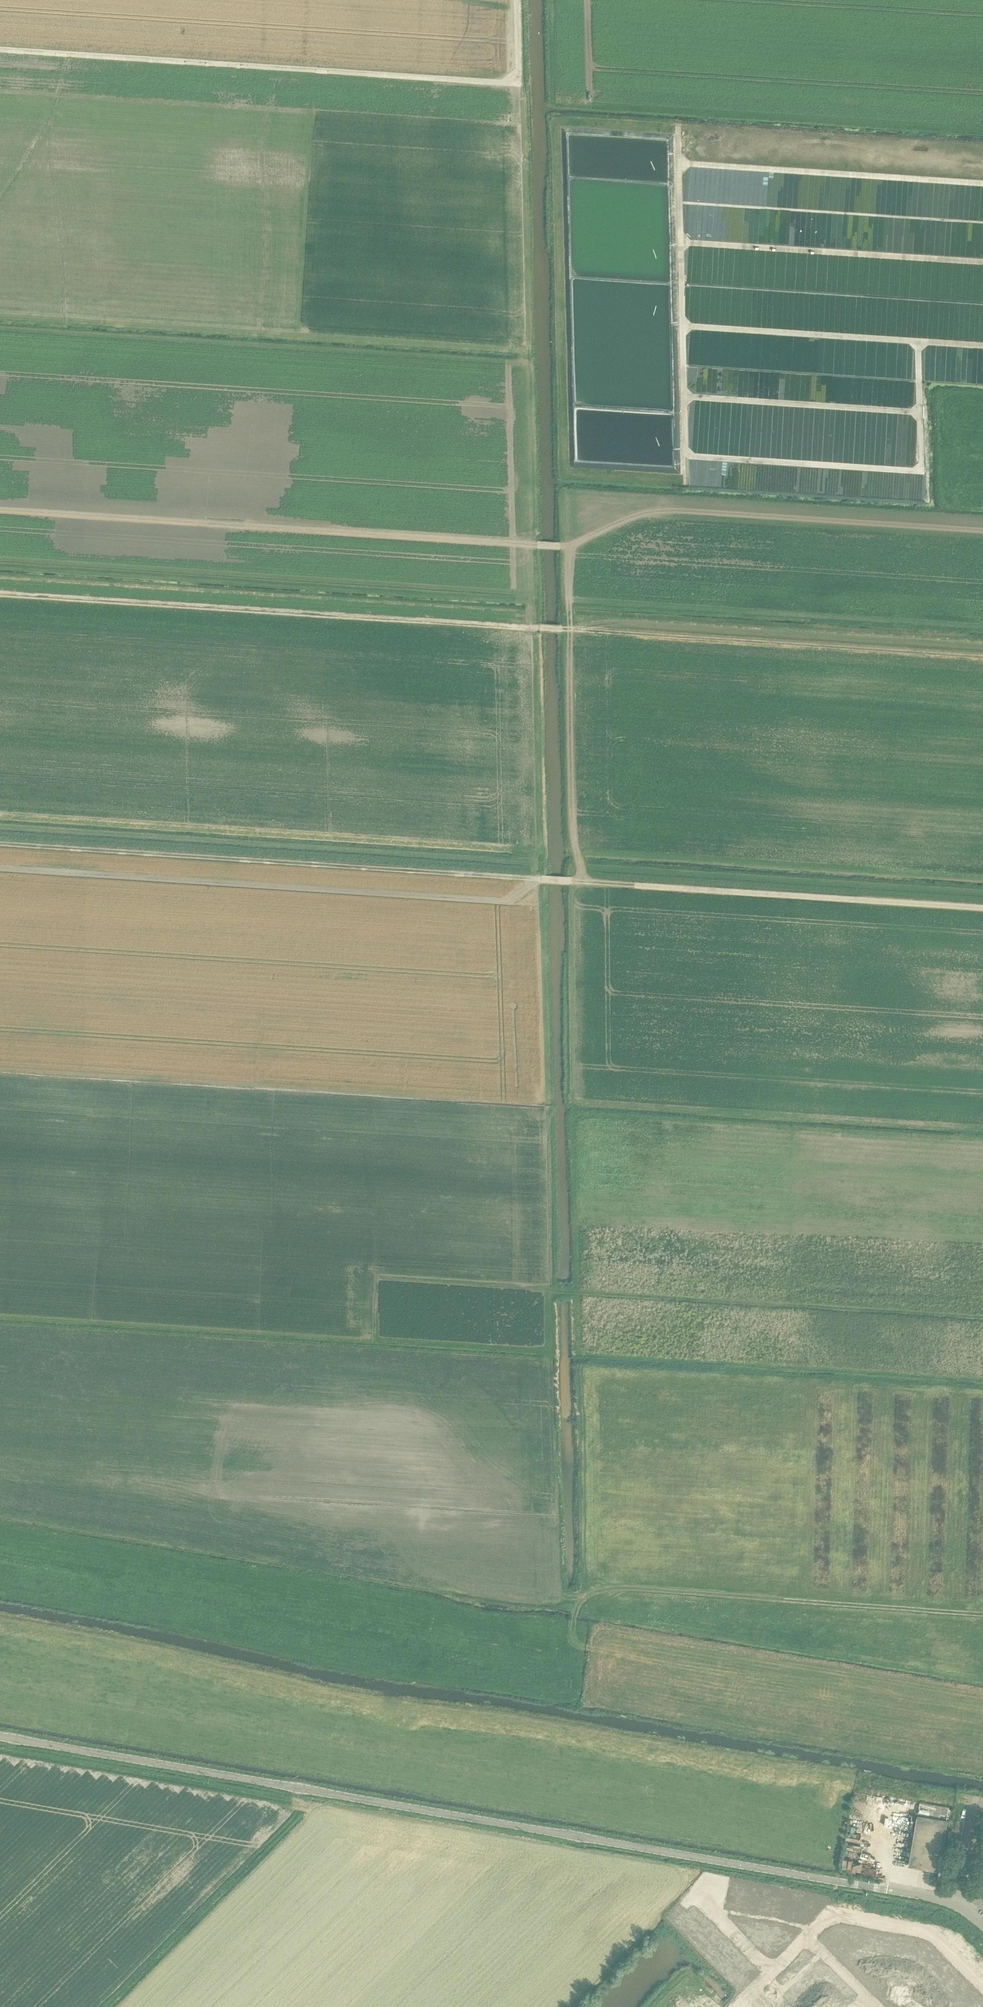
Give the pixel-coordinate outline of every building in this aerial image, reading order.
[(938,1869),(947,1818),(917,1814),(909,1864),(938,1869)] [(677,2006),(678,2006),(706,2006),(708,2006),(692,1990),(681,2001),(681,2002),(677,2006)]
